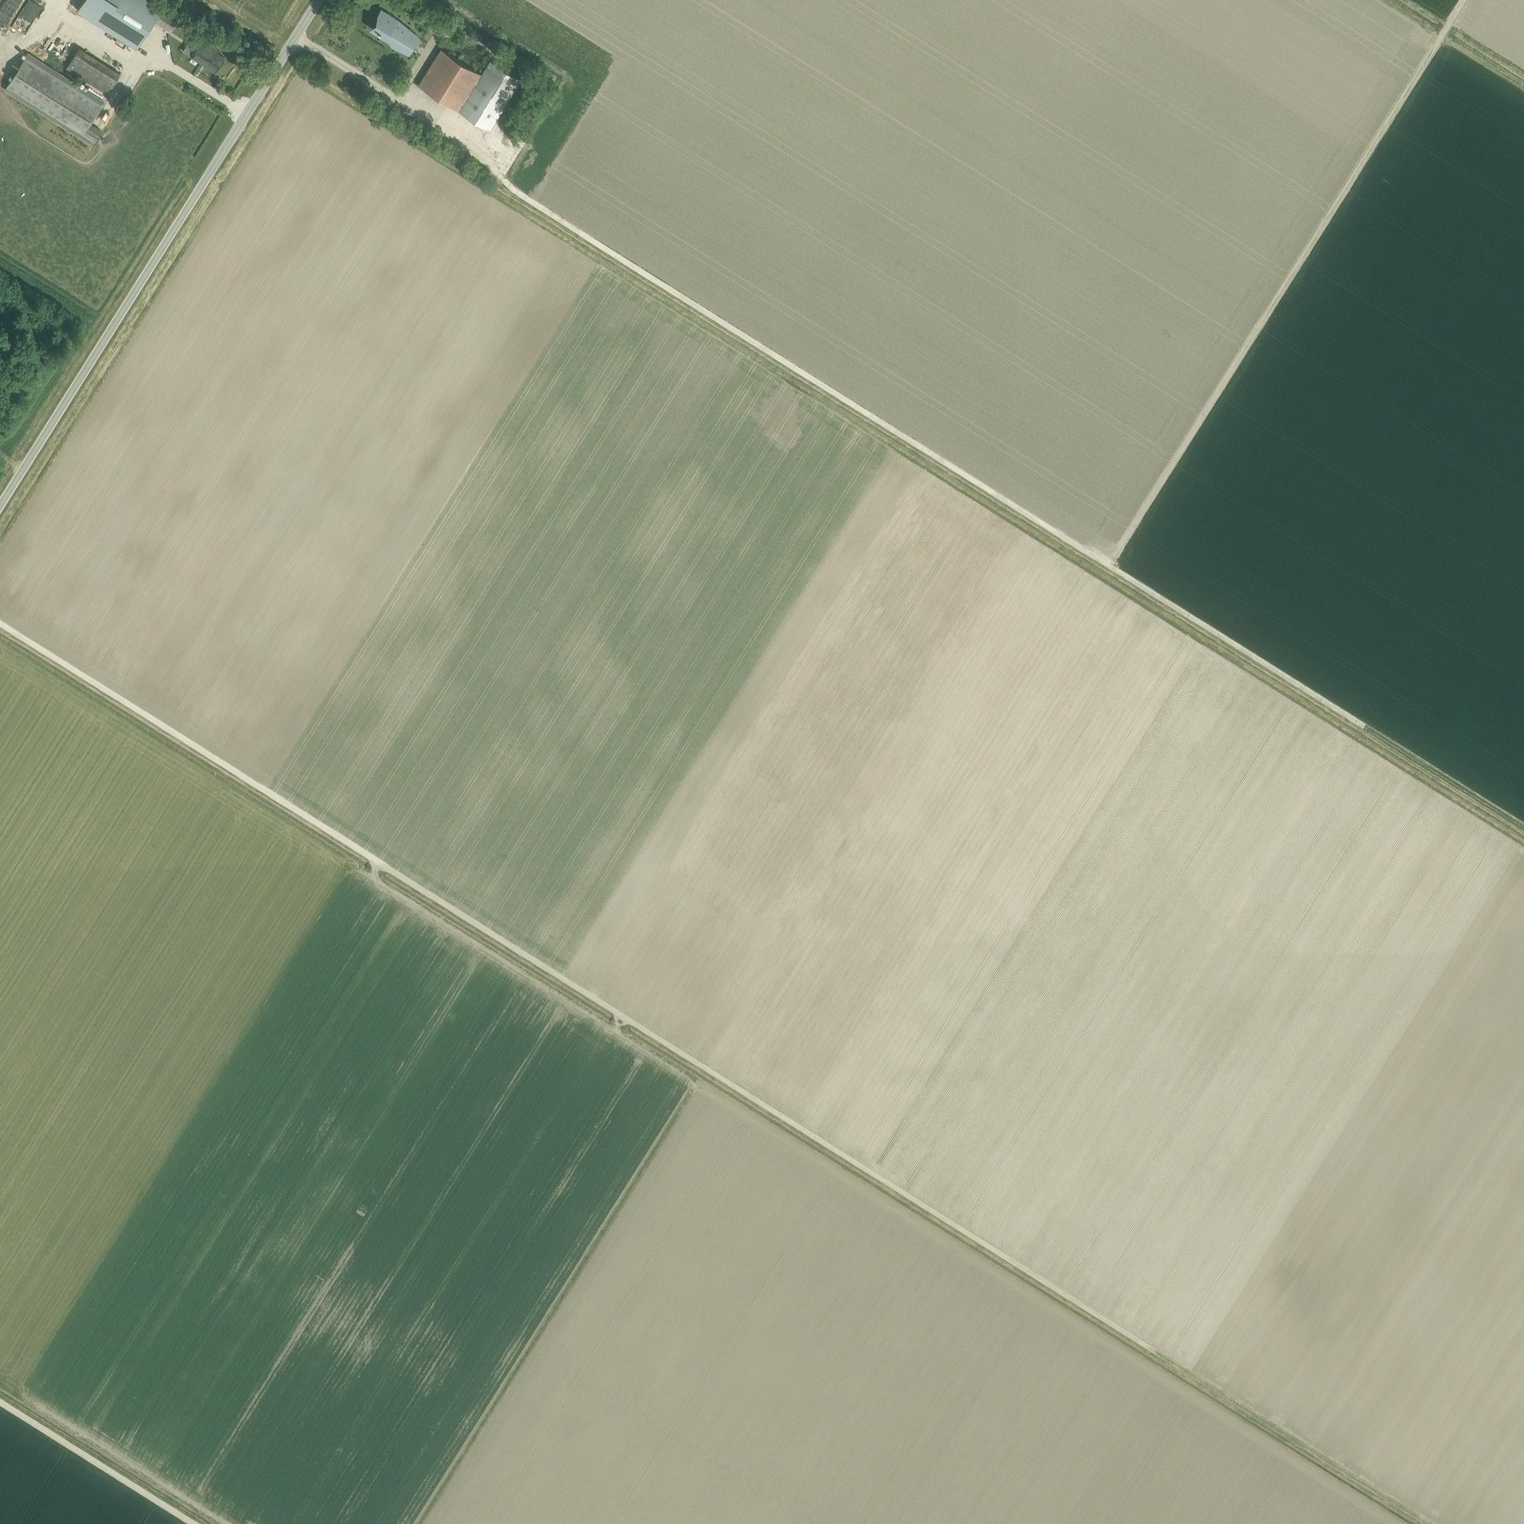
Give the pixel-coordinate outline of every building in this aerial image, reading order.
[(136,47),(163,5),(155,0),(84,0),(77,10),(136,47)] [(374,8),(369,17),(380,24),(381,22),(394,30),(391,33),(403,39),(411,26),(401,18),(400,19),(388,11),(389,10),(379,4),(376,9),(374,8)] [(178,41),(184,31),(174,25),(168,34),(178,41)] [(40,45),(53,54),(61,43),(47,34),(40,45)] [(215,71),(224,57),(217,53),(219,51),(207,44),(206,46),(199,42),(190,56),(215,71)] [(107,94),(119,73),(79,48),(66,68),(107,94)] [(418,85),(459,110),(481,75),(440,49),(418,85)] [(88,124),(102,101),(27,54),(5,90),(92,144),(100,131),(88,124)] [(521,80),(490,61),(481,75),(459,110),(490,130),(521,80)]
